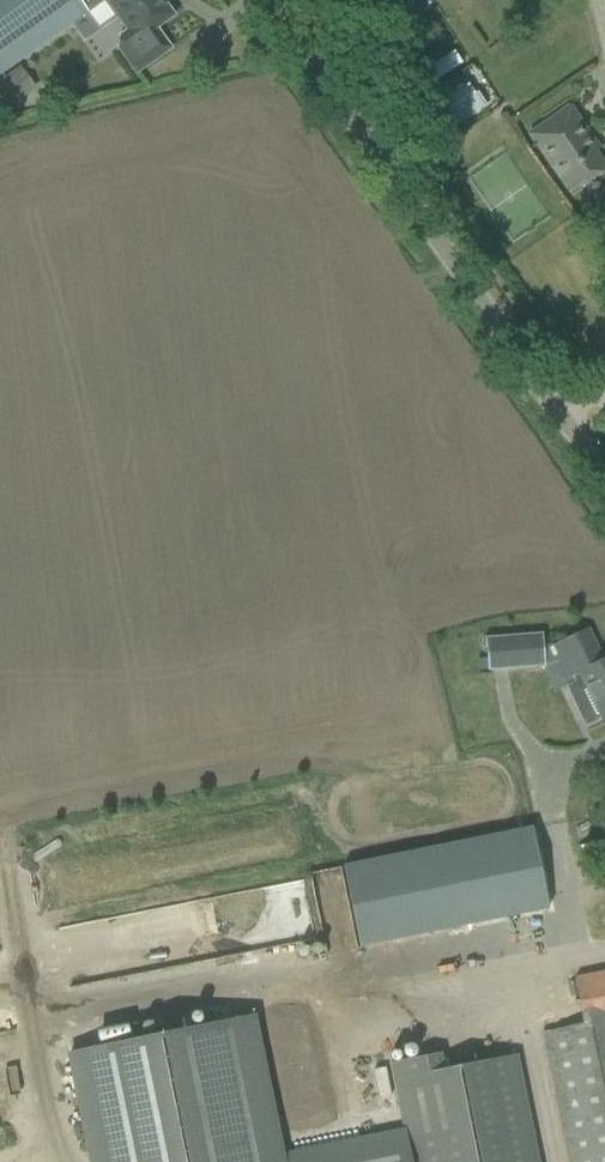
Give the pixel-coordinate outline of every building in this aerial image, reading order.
[(79,0),(0,0),(0,74),(88,12),(79,0)] [(163,0),(109,0),(118,13),(128,26),(117,34),(117,47),(136,73),(171,48),(159,32),(158,33),(155,29),(174,15),(163,0)] [(472,81),(442,96),(455,123),(486,108),(472,81)] [(592,140),(569,106),(529,134),(570,193),(604,169),(604,168),(588,143),(592,140)] [(557,645),(575,682),(564,687),(584,726),(602,717),(603,720),(604,719),(604,661),(602,662),(587,631),(557,645)] [(485,640),(487,672),(544,667),(541,635),(485,640)] [(584,805),(574,808),(576,818),(586,815),(584,805)] [(538,827),(342,859),(355,941),(552,910),(538,827)] [(575,979),(585,1025),(544,1033),(570,1161),(604,1161),(604,973),(575,979)] [(70,1052),(92,1161),(540,1161),(518,1055),(445,1069),(443,1053),(390,1064),(403,1130),(401,1130),(402,1132),(281,1156),(252,1015),(70,1052)]
